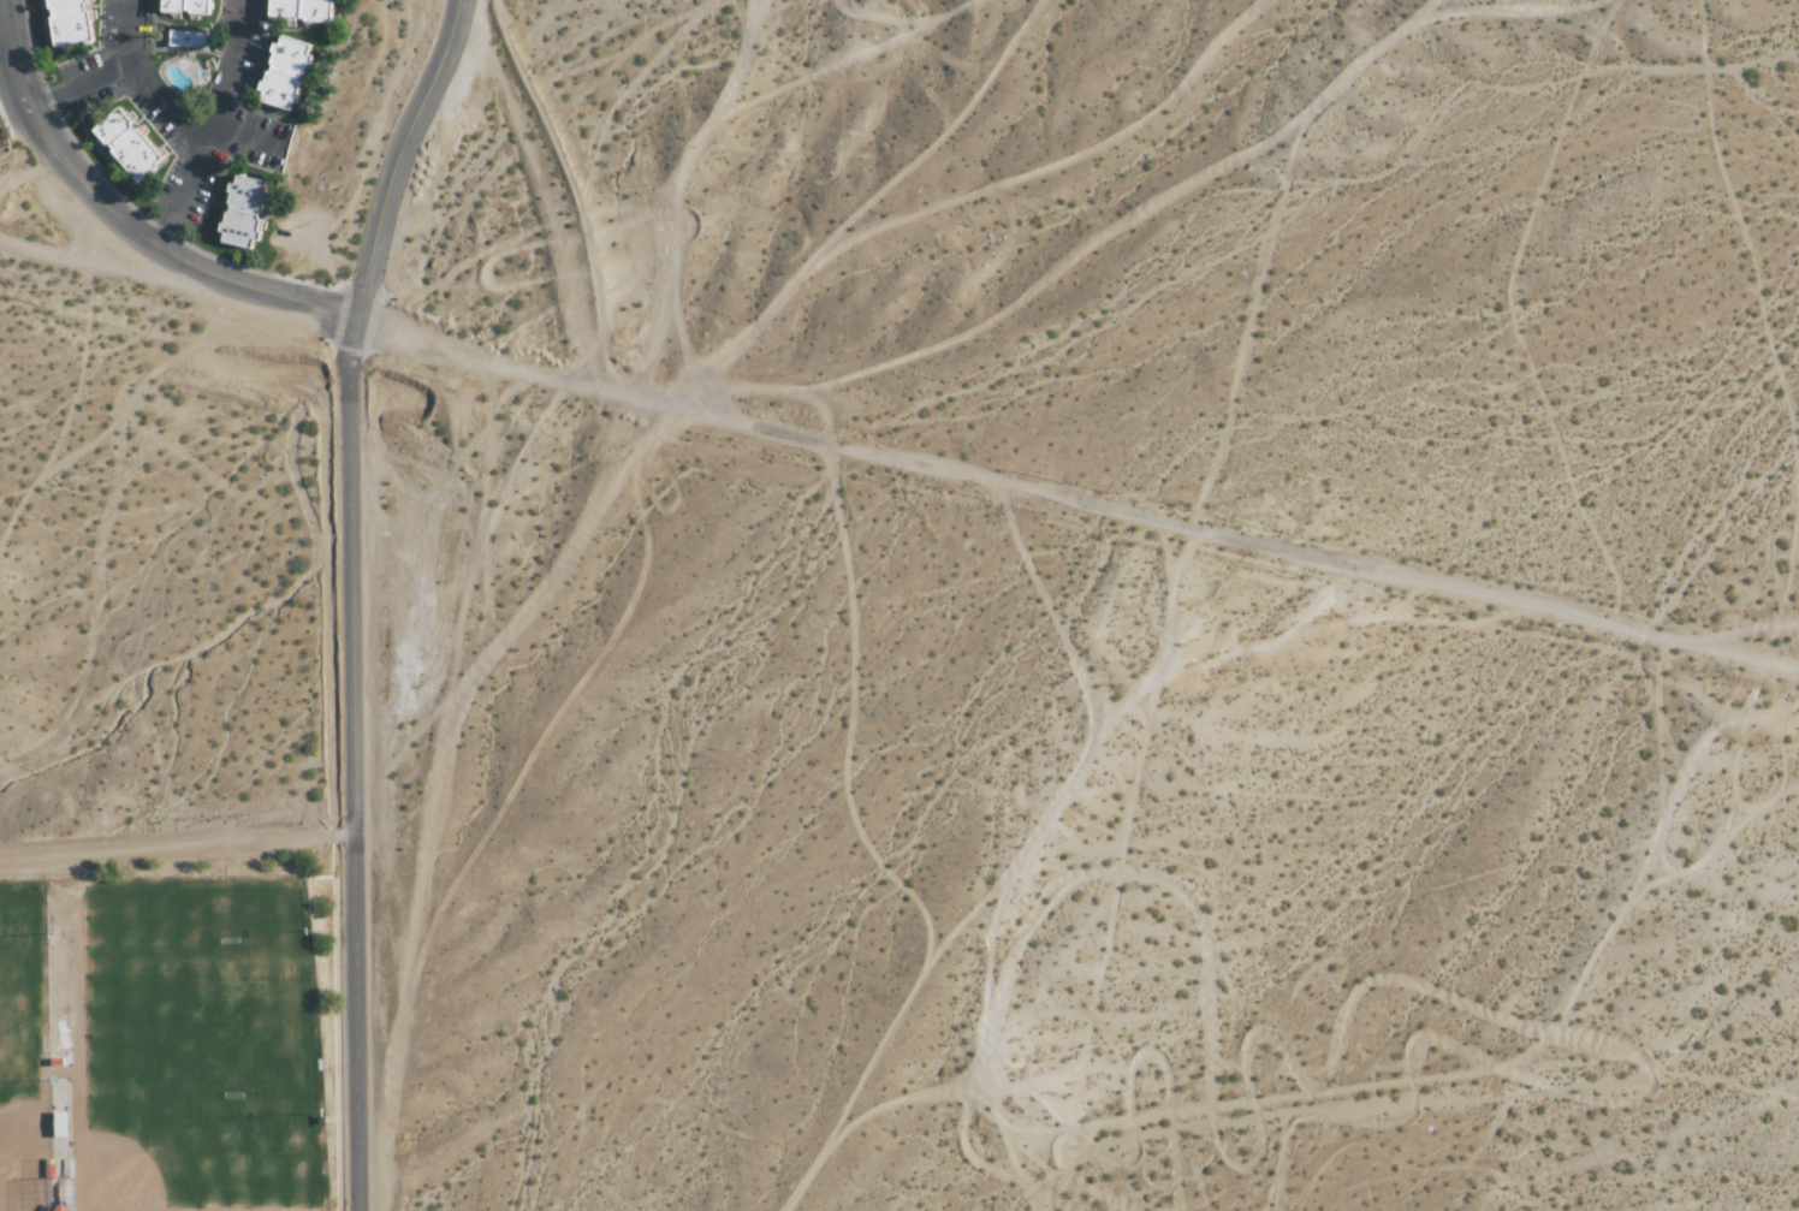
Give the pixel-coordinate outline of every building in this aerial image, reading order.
[(52,47),(90,42),(84,0),(46,0),(52,47)] [(160,12),(208,14),(209,0),(161,0),(160,12)] [(268,20),(331,21),(331,0),(269,0),(268,20)] [(168,47),(202,47),(202,32),(168,31),(168,47)] [(311,44),(277,35),(260,92),(263,93),(261,102),(292,111),(311,44)] [(135,183),(162,161),(119,107),(92,129),(135,183)] [(253,250),(266,182),(232,175),(219,243),(253,250)] [(52,1136),(66,1136),(67,1111),(52,1111),(52,1136)] [(62,1202),(52,1210),(70,1210),(62,1202)]
